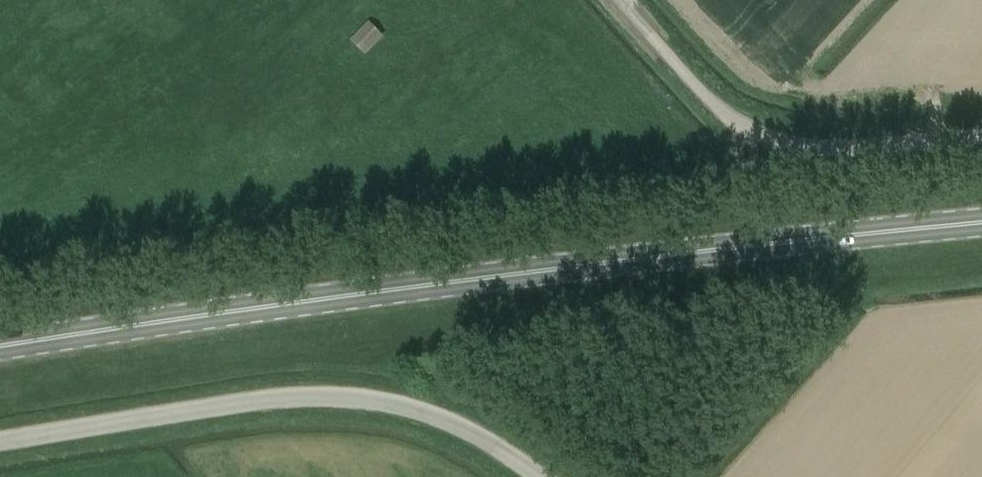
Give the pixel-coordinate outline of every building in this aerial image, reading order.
[(368,22),(350,40),(365,54),(383,36),(368,22)]
